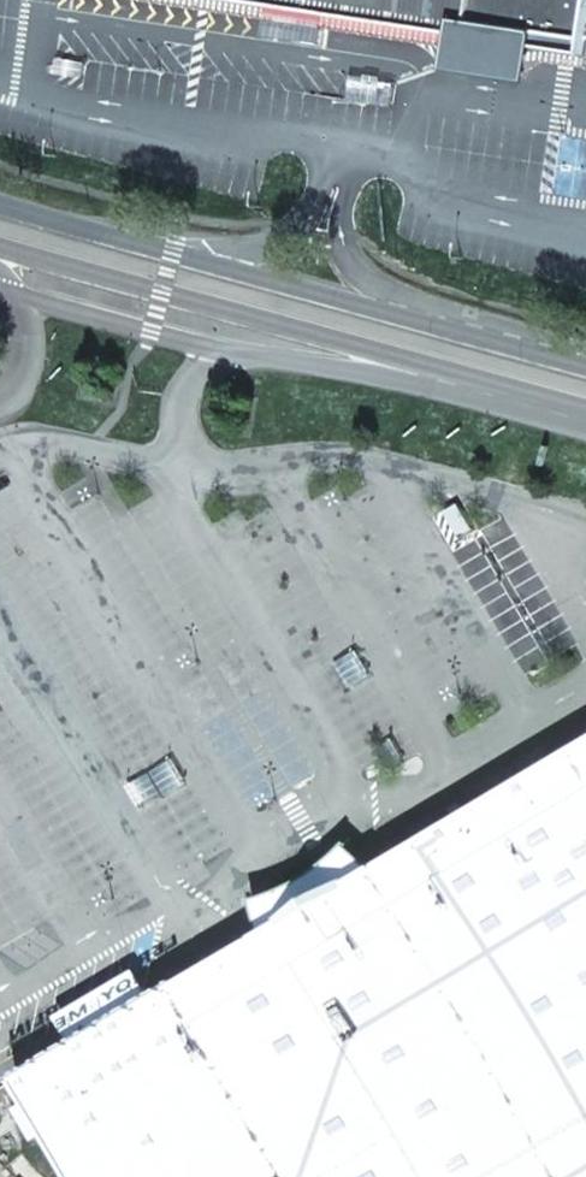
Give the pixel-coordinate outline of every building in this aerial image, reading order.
[(470,39),(524,47),(585,56),(585,49),(585,0),(224,0),(470,39)] [(524,47),(470,39),(466,65),(520,73),(524,47)] [(381,870),(273,935),(25,1082),(82,1176),(585,1176),(585,748),(381,870)] [(275,898),(263,901),(273,935),(381,870),(355,847),(343,859),(333,867),(323,874),(311,882),(299,888),(287,893),(275,898)]
